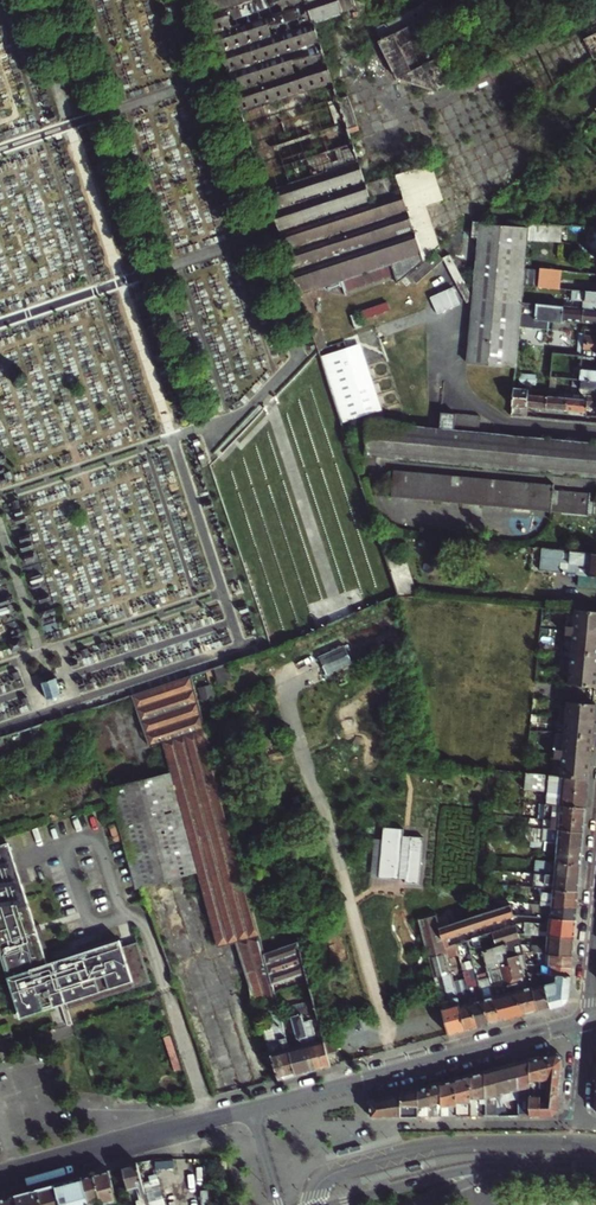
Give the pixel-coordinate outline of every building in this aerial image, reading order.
[(313,24),(308,10),(305,0),(205,0),(259,167),(350,138),(360,135),(349,101),(340,104),(313,24)] [(308,10),(313,24),(343,14),(338,0),(305,0),(308,10)] [(343,14),(345,21),(371,12),(367,0),(338,0),(343,14)] [(472,0),(461,0),(453,4),(459,17),(476,8),(472,0)] [(493,0),(472,0),(476,8),(494,0),(493,0)] [(459,17),(453,4),(435,13),(442,25),(459,17)] [(449,83),(425,33),(419,21),(430,16),(425,5),(406,14),(412,25),(396,32),(391,22),(378,29),(383,39),(380,41),(398,78),(435,90),(449,83)] [(572,5),(560,11),(567,25),(579,19),(572,5)] [(435,13),(430,16),(419,21),(425,33),(442,25),(435,13)] [(412,25),(406,14),(391,22),(396,32),(412,25)] [(548,35),(566,26),(561,17),(544,25),(548,35)] [(532,43),(548,35),(544,25),(527,33),(532,43)] [(584,38),(594,59),(595,57),(595,32),(584,38)] [(501,58),(515,51),(511,42),(497,49),(501,58)] [(482,67),(478,58),(459,67),(464,76),(482,67)] [(365,184),(350,138),(259,167),(294,271),(300,290),(307,288),(340,277),(390,261),(395,275),(396,280),(438,244),(425,204),(442,198),(431,163),(365,184)] [(482,222),(471,361),(511,365),(523,225),(482,222)] [(390,261),(340,277),(344,291),(395,275),(390,261)] [(540,286),(540,279),(525,277),(524,284),(540,286)] [(307,288),(300,290),(316,337),(322,335),(307,288)] [(595,324),(595,310),(522,301),(516,374),(531,376),(536,321),(562,324),(562,321),(595,324)] [(350,345),(322,354),(342,418),(371,409),(350,345)] [(558,353),(571,355),(572,348),(559,346),(558,353)] [(585,370),(586,366),(582,365),(580,380),(595,382),(595,371),(585,370)] [(549,392),(550,378),(531,376),(516,374),(515,388),(530,390),(548,392),(549,392)] [(580,380),(580,389),(595,390),(595,382),(580,380)] [(530,390),(515,388),(512,415),(521,416),(521,408),(520,406),(528,406),(530,394),(530,390)] [(530,394),(528,406),(547,408),(548,396),(530,394)] [(548,396),(547,408),(556,409),(567,411),(569,398),(548,396)] [(588,396),(588,400),(587,406),(595,407),(595,396),(588,396)] [(588,400),(569,398),(567,411),(587,412),(587,406),(588,400)] [(441,428),(479,432),(481,416),(442,412),(441,428)] [(371,421),(359,420),(356,451),(360,452),(368,453),(371,421)] [(510,436),(479,432),(441,428),(401,424),(371,421),(368,453),(377,454),(496,466),(592,476),(595,477),(595,445),(510,436)] [(377,454),(368,453),(360,452),(359,460),(376,462),(377,454)] [(489,478),(480,477),(395,469),(392,496),(419,498),(493,505),(522,508),(594,515),(595,503),(590,502),(591,494),(554,490),(554,485),(489,478)] [(391,532),(383,528),(382,539),(390,540),(391,532)] [(587,575),(595,576),(595,554),(548,549),(542,548),(540,570),(541,570),(587,575)] [(541,570),(539,582),(595,589),(595,576),(587,575),(541,570)] [(576,610),(575,626),(568,626),(567,630),(576,631),(595,633),(595,612),(576,610)] [(576,631),(567,630),(567,635),(574,636),(572,653),(595,655),(595,633),(576,631)] [(342,642),(317,653),(321,661),(325,672),(351,661),(346,650),(342,642)] [(572,653),(571,662),(564,661),(564,667),(595,670),(595,655),(572,653)] [(433,657),(432,671),(445,672),(446,658),(433,657)] [(564,667),(563,674),(570,675),(569,684),(595,687),(595,670),(564,667)] [(268,967),(264,952),(232,832),(191,674),(131,693),(135,703),(150,744),(163,742),(172,772),(108,788),(142,884),(197,872),(217,947),(235,942),(245,974),(268,967)] [(55,681),(41,686),(46,700),(60,696),(55,681)] [(559,717),(594,720),(595,704),(567,702),(567,711),(560,711),(559,717)] [(593,736),(594,720),(559,717),(559,724),(565,724),(565,733),(593,736)] [(556,750),(556,754),(591,757),(593,736),(565,733),(563,751),(556,750)] [(591,757),(556,754),(555,759),(562,760),(561,776),(589,779),(591,757)] [(550,803),(550,804),(586,808),(587,806),(589,779),(561,776),(529,773),(527,773),(526,789),(549,791),(548,795),(547,795),(546,801),(546,802),(550,803)] [(586,808),(550,804),(549,817),(585,820),(586,808)] [(545,816),(544,829),(584,833),(585,820),(549,817),(545,816)] [(385,840),(381,877),(401,880),(401,878),(407,879),(407,884),(421,885),(426,838),(406,836),(406,830),(386,827),(385,840)] [(584,833),(544,829),(542,845),(545,846),(545,842),(583,846),(584,833)] [(556,860),(556,863),(581,865),(582,862),(583,846),(545,842),(545,846),(544,855),(548,856),(548,850),(557,851),(557,856),(556,860)] [(0,845),(0,955),(23,1024),(48,1016),(43,1004),(59,998),(64,997),(68,1010),(151,983),(138,942),(122,947),(120,941),(52,963),(48,964),(35,926),(22,885),(20,885),(6,843),(0,845)] [(542,874),(580,878),(581,865),(556,863),(549,862),(543,861),(542,874)] [(554,883),(554,888),(579,891),(580,878),(542,874),(541,887),(543,887),(545,888),(546,882),(554,883)] [(541,905),(578,908),(579,891),(554,888),(545,888),(543,887),(542,892),(542,895),(541,905)] [(491,923),(513,916),(513,914),(510,904),(487,912),(491,923)] [(549,917),(576,920),(578,908),(541,905),(540,916),(549,917)] [(491,923),(487,912),(463,920),(466,931),(491,923)] [(452,975),(444,947),(443,942),(442,939),(439,927),(436,916),(419,920),(434,977),(441,975),(448,1000),(452,999),(453,1005),(442,1008),(443,1010),(449,1034),(466,1030),(454,981),(452,975)] [(549,921),(549,924),(576,927),(576,923),(576,920),(549,917),(549,921)] [(442,939),(466,931),(463,920),(439,927),(442,939)] [(524,929),(520,928),(520,932),(548,935),(575,937),(576,927),(549,924),(524,922),(524,929)] [(52,963),(40,924),(35,926),(48,964),(52,963)] [(517,928),(515,924),(495,930),(492,931),(497,946),(504,943),(523,1015),(538,1011),(530,979),(525,980),(521,966),(518,955),(523,953),(522,950),(521,947),(518,932),(517,928)] [(487,933),(485,929),(468,935),(469,938),(472,937),(479,935),(482,934),(487,933)] [(469,949),(475,971),(489,1024),(501,1021),(494,995),(488,971),(483,950),(480,941),(479,935),(472,937),(475,947),(469,949)] [(575,937),(548,935),(546,947),(534,945),(533,951),(573,955),(575,937)] [(456,943),(457,949),(469,946),(467,939),(458,942),(456,943)] [(276,981),(312,970),(302,951),(299,940),(264,952),(268,967),(245,974),(249,985),(271,978),(276,981)] [(483,950),(488,971),(499,968),(504,985),(507,984),(509,992),(494,995),(501,1021),(523,1015),(504,943),(497,946),(483,950)] [(518,955),(521,966),(526,965),(525,962),(524,956),(523,953),(518,955)] [(546,973),(556,974),(572,976),(572,967),(542,964),(541,973),(542,973),(546,973)] [(465,978),(463,971),(452,975),(454,981),(460,980),(465,978)] [(471,1001),(478,1027),(489,1024),(475,971),(469,973),(470,977),(465,978),(471,1001)] [(528,972),(530,979),(538,1011),(550,1008),(544,984),(539,986),(536,977),(535,972),(528,972)] [(544,984),(550,1008),(564,1004),(570,999),(572,976),(556,974),(555,982),(544,984)] [(271,1004),(282,1001),(272,984),(276,981),(271,978),(249,985),(261,1006),(271,1004)] [(460,980),(454,981),(466,1030),(478,1027),(471,1001),(466,1003),(460,980)] [(69,1026),(73,1024),(68,1010),(64,997),(59,998),(69,1026)] [(279,1079),(296,1075),(287,1040),(281,1016),(282,1001),(271,1004),(276,1041),(268,1043),(279,1079)] [(301,1011),(302,1014),(317,1069),(331,1066),(328,1054),(325,1042),(324,1039),(318,1041),(315,1028),(313,1020),(316,1019),(317,1022),(320,1021),(316,1007),(301,1011)] [(287,1040),(296,1075),(317,1069),(302,1014),(296,1016),(295,1012),(291,1013),(297,1037),(287,1040)] [(337,1040),(325,1042),(328,1054),(340,1051),(337,1040)] [(558,1052),(530,1059),(530,1088),(541,1088),(541,1095),(560,1095),(564,1057),(558,1052)] [(531,1116),(530,1088),(530,1059),(519,1062),(519,1101),(519,1116),(531,1116)] [(519,1062),(497,1068),(499,1117),(503,1116),(504,1116),(504,1102),(519,1101),(519,1062)] [(499,1117),(497,1068),(485,1071),(486,1117),(499,1117)] [(471,1075),(472,1117),(486,1117),(485,1071),(471,1075)] [(472,1117),(471,1075),(462,1077),(457,1079),(455,1117),(472,1117)] [(455,1117),(457,1079),(442,1083),(442,1117),(455,1117)] [(442,1083),(429,1086),(430,1117),(442,1117),(442,1083)] [(430,1117),(429,1086),(419,1089),(419,1117),(430,1117)] [(541,1088),(530,1088),(531,1116),(541,1116),(541,1095),(541,1088)] [(372,1117),(419,1117),(419,1089),(370,1102),(372,1117)] [(560,1095),(541,1095),(541,1116),(553,1116),(559,1110),(560,1095)] [(138,1162),(122,1166),(132,1202),(136,1201),(137,1204),(150,1204),(138,1162)] [(109,1170),(95,1174),(101,1199),(103,1204),(113,1204),(112,1202),(117,1200),(109,1170)] [(101,1199),(95,1174),(83,1177),(90,1204),(97,1204),(95,1200),(101,1199)] [(56,1184),(62,1204),(90,1204),(83,1177),(56,1184)] [(16,1195),(19,1204),(62,1204),(56,1184),(16,1195)] [(0,1199),(0,1204),(19,1204),(16,1195),(0,1199)]
